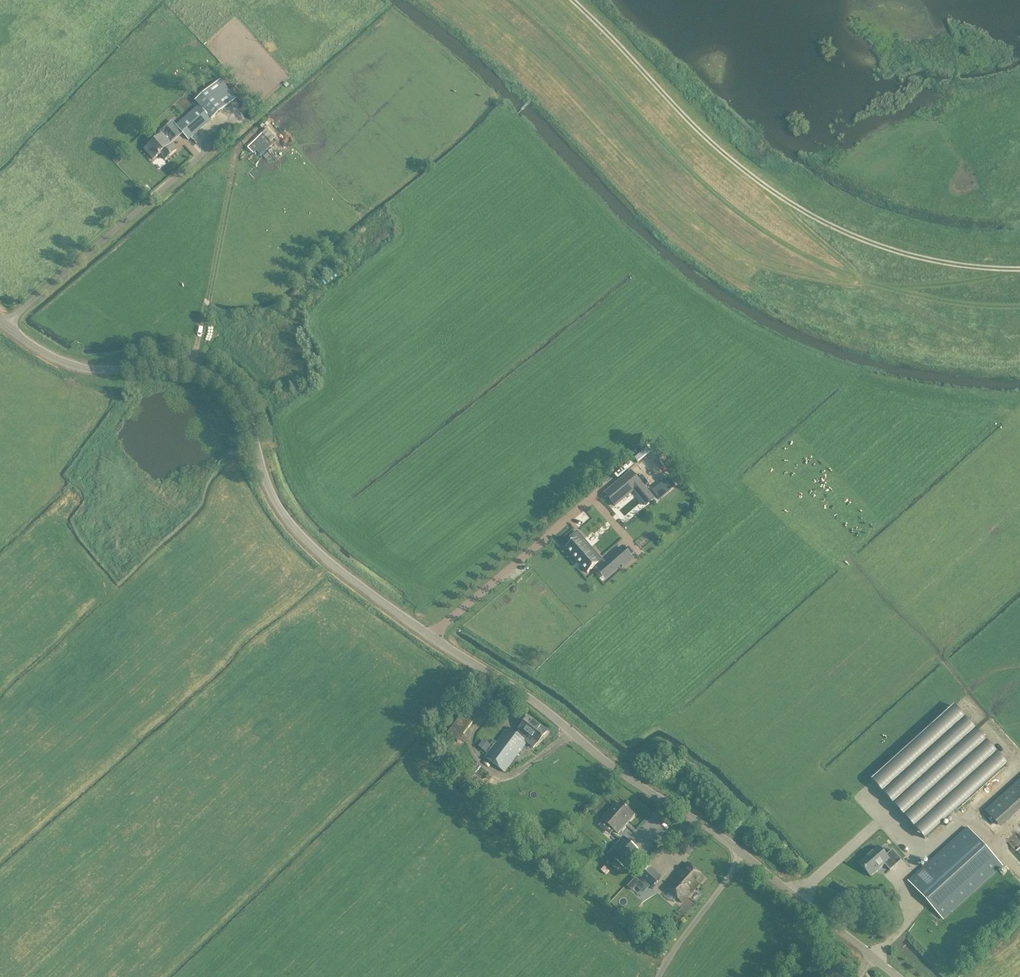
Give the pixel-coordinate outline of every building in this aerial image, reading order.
[(188,139),(212,119),(237,97),(220,78),(195,101),(199,105),(176,125),(188,139)] [(162,134),(145,149),(154,159),(160,153),(166,159),(176,150),(169,141),(176,135),(167,125),(159,132),(162,134)] [(267,126),(262,130),(270,140),(275,137),(267,126)] [(248,146),(253,152),(265,141),(259,135),(248,146)] [(274,145),(281,154),(290,147),(283,138),(274,145)] [(647,504),(654,498),(631,470),(605,493),(615,505),(634,489),(647,504)] [(595,566),(601,561),(589,548),(587,549),(580,542),(584,539),(577,531),(570,537),(573,541),(566,547),(588,572),(595,566)] [(602,559),(601,561),(595,566),(598,570),(601,567),(603,569),(604,568),(609,574),(622,563),(624,565),(633,558),(623,547),(606,563),(602,559)] [(480,691),(462,714),(453,725),(464,734),(491,699),(480,691)] [(925,838),(1007,764),(954,705),(872,779),(925,838)] [(534,747),(537,743),(538,743),(548,731),(529,716),(519,728),(520,729),(517,734),(508,727),(485,757),(504,772),(527,742),(534,747)] [(985,810),(998,824),(1019,804),(1019,779),(985,810)] [(635,814),(621,802),(617,808),(614,806),(602,819),(616,830),(626,818),(629,821),(635,814)] [(967,827),(908,880),(943,919),(1002,865),(967,827)] [(639,850),(623,837),(609,853),(624,867),(639,850)] [(859,862),(871,876),(885,864),(890,870),(901,859),(892,849),(886,855),(877,845),(859,862)] [(683,902),(705,878),(688,862),(666,886),(683,902)] [(646,866),(639,874),(652,887),(660,878),(646,866)] [(637,875),(618,886),(621,893),(617,895),(624,907),(641,898),(634,886),(641,882),(637,875)]
